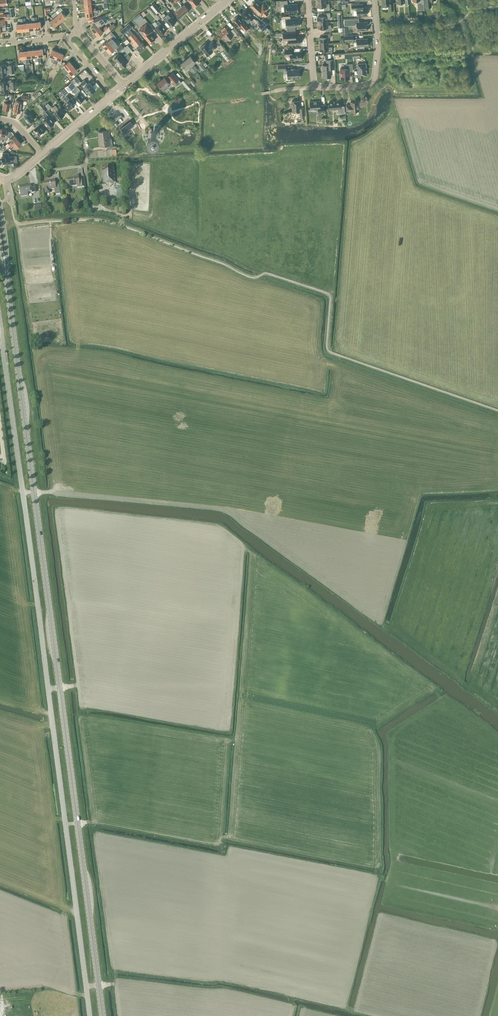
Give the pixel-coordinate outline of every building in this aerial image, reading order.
[(190,10),(185,4),(182,7),(178,2),(179,0),(174,0),(176,2),(175,3),(185,14),(190,10)] [(284,6),(284,13),(291,12),(298,11),(298,12),(297,3),(297,4),(287,4),(287,0),(280,1),(281,6),(284,6)] [(382,7),(388,7),(389,10),(394,10),(393,3),(390,3),(389,0),(381,0),(382,7)] [(418,10),(424,9),(424,0),(412,0),(412,1),(417,0),(418,10)] [(255,1),(250,6),(261,15),(262,14),(265,16),(269,13),(266,10),(268,8),(267,7),(268,5),(266,3),(265,5),(263,3),(261,6),(255,1)] [(326,1),(316,1),(316,7),(323,6),(324,10),(330,10),(329,3),(326,4),(326,1)] [(154,2),(150,6),(156,13),(161,10),(154,2)] [(180,19),(185,14),(175,3),(173,5),(178,10),(175,12),(180,19)] [(366,7),(363,7),(363,4),(351,4),(352,9),(356,9),(357,11),(356,12),(356,14),(357,14),(357,15),(367,15),(366,7)] [(62,20),(66,17),(63,13),(65,12),(60,7),(56,8),(58,10),(56,12),(57,13),(57,14),(58,14),(57,15),(62,20)] [(156,14),(150,7),(148,9),(153,16),(156,14)] [(245,20),(248,23),(254,18),(251,15),(246,9),(241,13),(246,19),(245,20)] [(58,14),(57,14),(55,12),(51,15),(52,16),(54,18),(53,18),(58,23),(62,20),(57,15),(58,14)] [(165,20),(171,26),(173,25),(174,24),(175,24),(175,23),(176,22),(172,18),(173,16),(170,12),(166,15),(164,13),(162,15),(166,20),(165,20)] [(318,23),(328,22),(327,19),(330,19),(330,12),(324,13),(324,16),(317,17),(318,23)] [(54,27),(58,23),(53,18),(54,18),(52,16),(50,17),(52,19),(49,21),(48,19),(46,21),(47,24),(50,27),(52,25),(54,27)] [(94,32),(101,26),(106,22),(101,16),(94,20),(93,20),(96,24),(91,28),(94,32)] [(243,19),(241,21),(237,16),(232,20),(237,27),(240,29),(241,28),(245,33),(248,30),(250,28),(243,19)] [(290,16),(281,16),(281,20),(284,19),(286,19),(286,27),(287,27),(287,31),(295,30),(295,26),(299,26),(299,18),(290,19),(290,16)] [(263,22),(258,18),(256,20),(260,24),(259,25),(263,30),(266,26),(263,22)] [(344,26),(356,25),(357,31),(368,31),(367,21),(359,22),(358,18),(344,19),(344,26)] [(162,35),(167,30),(161,24),(158,21),(156,22),(159,26),(156,28),(162,35)] [(328,22),(318,23),(318,28),(325,28),(325,31),(331,30),(331,25),(328,25),(328,22)] [(140,51),(146,47),(142,42),(141,43),(133,33),(130,29),(132,27),(129,23),(120,31),(123,35),(126,32),(129,36),(135,43),(134,44),(140,51)] [(153,41),(155,39),(150,33),(152,31),(146,24),(139,30),(150,44),(151,43),(153,42),(153,41)] [(103,32),(107,29),(108,28),(106,26),(103,28),(101,26),(94,32),(98,36),(103,31),(103,32)] [(225,36),(228,40),(233,36),(232,35),(233,34),(227,27),(226,28),(225,27),(221,30),(222,31),(219,34),(223,38),(225,36)] [(241,37),(239,34),(240,34),(235,28),(231,30),(236,37),(235,38),(237,40),(241,37)] [(249,34),(255,41),(258,38),(250,28),(248,30),(250,33),(249,34)] [(113,39),(116,37),(111,32),(105,37),(108,40),(103,44),(106,49),(115,41),(113,39)] [(300,44),(300,36),(296,37),(295,32),(283,33),(283,40),(288,40),(289,44),(300,44)] [(328,43),(327,37),(331,37),(331,34),(323,34),(323,37),(319,38),(319,44),(328,43)] [(356,39),(357,47),(364,46),(368,45),(368,38),(361,39),(361,38),(356,39)] [(119,45),(117,43),(115,41),(106,49),(109,53),(115,48),(119,45)] [(213,50),(217,46),(213,41),(208,45),(206,42),(200,47),(207,56),(213,51),(213,50)] [(325,53),(332,53),(332,49),(332,47),(328,47),(328,43),(319,44),(320,50),(324,50),(325,53)] [(123,48),(127,52),(128,53),(132,50),(127,45),(123,48)] [(53,63),(58,51),(52,49),(49,56),(54,57),(53,59),(52,58),(51,61),(53,63)] [(302,59),(301,51),(292,52),(292,49),(285,49),(285,55),(290,55),(291,60),(302,59)] [(61,60),(63,54),(58,51),(53,63),(56,63),(57,60),(56,59),(56,58),(61,60)] [(128,53),(127,52),(124,55),(125,57),(124,58),(120,54),(114,58),(120,65),(119,65),(121,68),(127,62),(126,60),(127,59),(128,60),(131,57),(128,53)] [(186,59),(195,71),(198,69),(195,65),(194,66),(193,64),(195,62),(190,56),(186,59)] [(193,73),(195,71),(186,59),(181,63),(186,69),(188,67),(193,73)] [(323,77),(331,76),(331,68),(334,68),(333,59),(326,60),(327,65),(322,65),(323,77)] [(64,73),(73,65),(69,61),(64,65),(67,69),(66,69),(65,69),(62,71),(64,73)] [(367,75),(366,63),(358,64),(358,76),(363,76),(363,75),(367,75)] [(341,79),(350,78),(349,71),(353,71),(352,64),(346,64),(346,68),(340,69),(341,79)] [(72,75),(77,70),(73,65),(64,73),(66,75),(68,73),(68,72),(69,71),(72,75)] [(287,70),(288,78),(299,77),(299,69),(287,70)] [(158,83),(162,88),(165,91),(169,87),(167,84),(169,82),(170,83),(172,81),(174,83),(173,83),(176,86),(181,82),(179,79),(178,79),(173,72),(168,76),(165,78),(165,77),(158,83)] [(193,87),(185,78),(182,81),(189,90),(193,87)] [(90,94),(95,89),(90,82),(88,84),(87,82),(85,79),(81,83),(83,85),(84,87),(90,94)] [(71,82),(65,87),(69,92),(72,89),(76,94),(74,96),(79,102),(80,102),(81,102),(83,100),(82,100),(85,98),(84,97),(79,92),(80,91),(77,86),(76,86),(75,87),(71,82)] [(65,96),(63,97),(66,101),(64,104),(69,111),(70,110),(71,110),(72,109),(72,108),(73,107),(75,106),(74,105),(71,102),(74,100),(72,97),(71,98),(68,94),(65,96)] [(15,103),(14,111),(15,111),(15,112),(17,112),(18,112),(20,112),(22,101),(18,100),(16,100),(15,103)] [(300,100),(292,101),(292,112),(299,111),(300,117),(305,116),(304,107),(300,108),(300,100)] [(320,101),(310,101),(310,109),(318,109),(318,113),(325,112),(324,105),(320,105),(320,101)] [(329,102),(329,110),(338,109),(338,113),(345,113),(344,106),(340,106),(340,101),(329,102)] [(351,105),(346,105),(347,111),(351,111),(359,111),(358,101),(351,102),(351,105)] [(38,105),(41,108),(42,107),(45,111),(47,109),(41,102),(38,105)] [(55,105),(52,108),(55,112),(54,113),(59,119),(60,119),(61,119),(62,117),(65,114),(62,111),(62,110),(60,108),(58,109),(55,105)] [(24,117),(29,124),(34,119),(27,110),(24,112),(27,115),(24,117)] [(44,115),(41,118),(43,120),(47,126),(47,125),(49,128),(50,127),(50,128),(53,125),(52,125),(54,123),(51,118),(49,115),(48,116),(46,112),(43,114),(44,115)] [(37,122),(34,125),(36,128),(34,129),(39,136),(40,135),(40,136),(43,134),(42,133),(45,131),(39,125),(37,122)] [(129,122),(119,131),(124,137),(127,135),(124,130),(128,127),(129,128),(132,125),(129,122)] [(155,138),(156,137),(157,137),(157,136),(158,136),(158,135),(158,134),(159,133),(159,132),(158,132),(158,131),(158,130),(157,130),(157,129),(156,129),(156,128),(155,128),(154,128),(153,128),(152,128),(151,128),(150,129),(149,130),(149,131),(148,132),(148,133),(148,134),(149,135),(149,136),(150,137),(151,137),(151,138),(152,138),(153,138),(154,138),(155,138)] [(108,130),(98,131),(99,138),(100,146),(106,145),(107,148),(113,147),(111,138),(109,139),(108,130)] [(12,142),(9,144),(10,146),(18,139),(14,135),(9,139),(12,142)] [(17,148),(22,144),(18,139),(10,146),(11,147),(14,145),(17,148)] [(16,156),(9,156),(8,153),(3,153),(3,157),(1,157),(2,164),(17,162),(16,156)] [(103,166),(102,166),(102,169),(103,169),(103,172),(102,172),(103,183),(114,183),(115,183),(114,171),(113,171),(113,165),(103,165),(103,166)] [(71,178),(67,179),(69,187),(77,185),(78,187),(84,187),(83,179),(80,179),(80,180),(79,181),(78,176),(71,177),(71,178)] [(60,194),(59,183),(55,183),(54,179),(48,180),(48,181),(44,182),(45,192),(46,193),(49,193),(50,192),(49,189),(54,188),(55,194),(56,194),(60,194)] [(27,192),(31,191),(32,193),(35,192),(34,186),(31,186),(31,185),(24,186),(24,185),(19,186),(21,197),(28,196),(27,192)]
